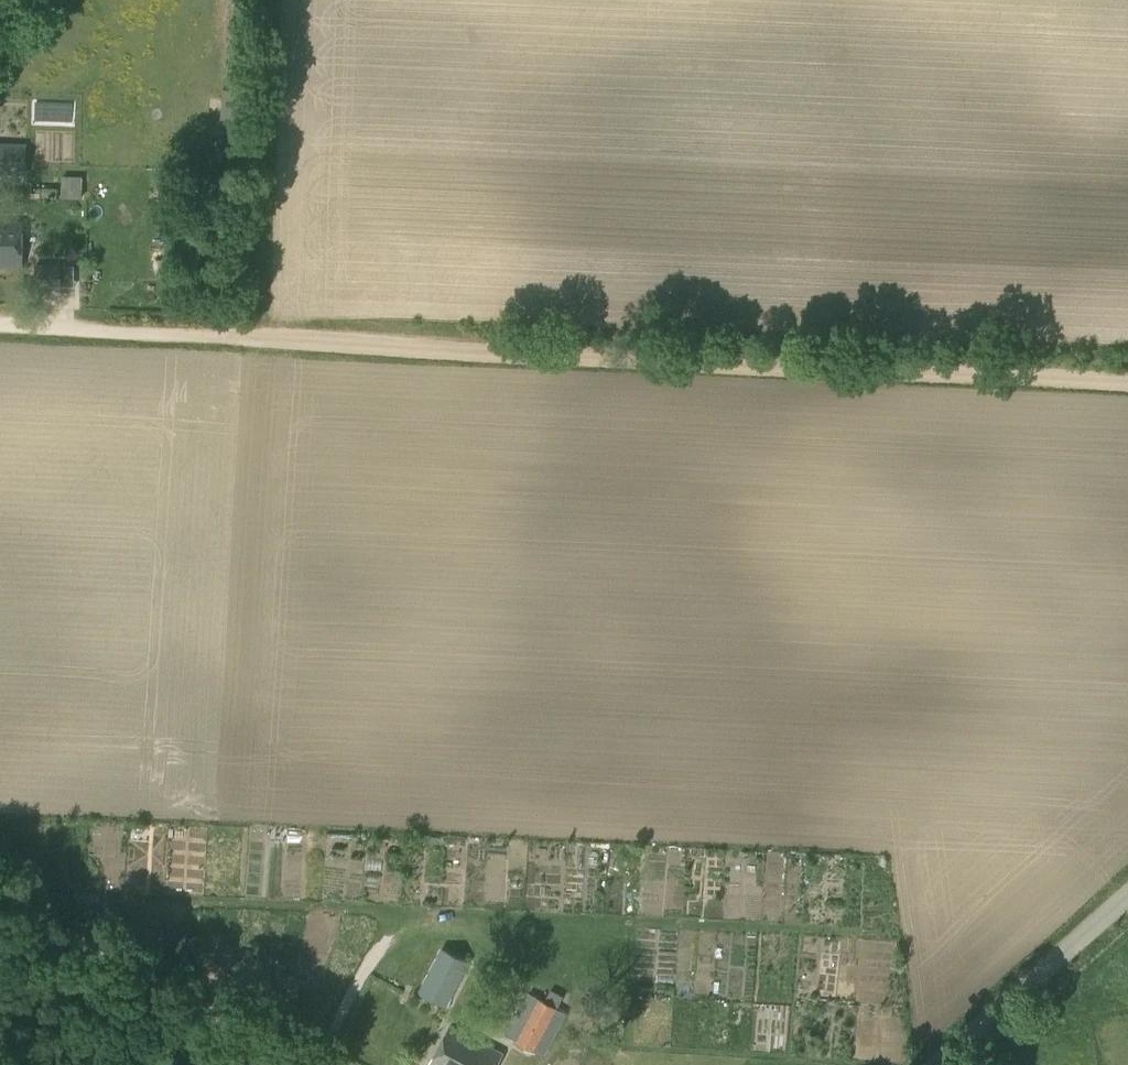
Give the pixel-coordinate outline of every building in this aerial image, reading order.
[(27,144),(0,143),(0,174),(27,175),(27,144)] [(22,267),(22,223),(0,223),(0,267),(22,267)] [(77,283),(77,264),(65,264),(65,282),(77,283)] [(59,287),(59,265),(39,265),(39,287),(59,287)] [(447,1007),(470,961),(440,946),(417,992),(447,1007)] [(556,1007),(563,996),(551,990),(545,1001),(529,992),(519,1011),(518,1011),(505,1034),(515,1039),(513,1042),(534,1053),(536,1049),(546,1054),(568,1013),(556,1007)] [(501,1053),(450,1026),(430,1063),(434,1064),(495,1064),(501,1053)]
